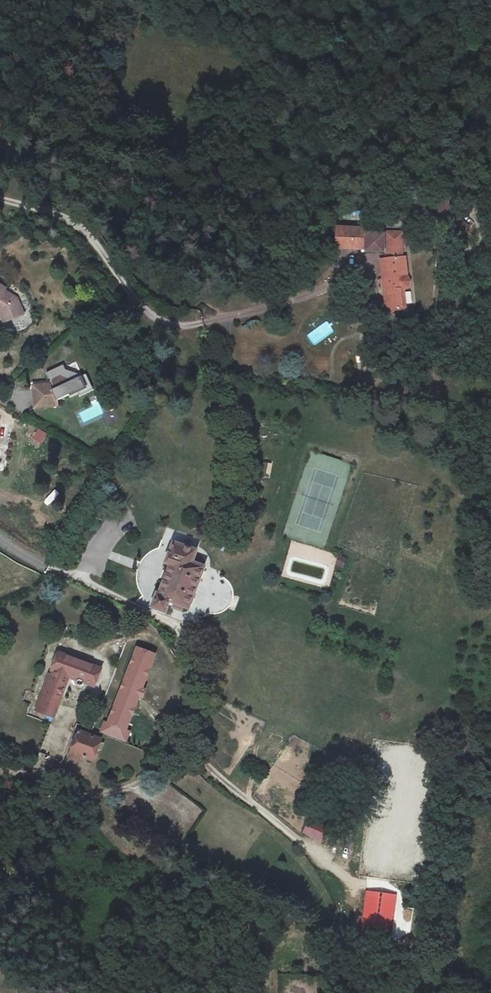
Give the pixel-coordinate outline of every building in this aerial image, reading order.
[(367,234),(341,233),(342,252),(367,252),(367,255),(385,255),(384,258),(377,258),(378,280),(387,280),(387,289),(398,288),(397,270),(394,269),(394,255),(401,255),(401,237),(367,238),(367,234)] [(10,317),(19,328),(35,312),(24,299),(10,290),(7,295),(0,291),(0,310),(10,317)] [(314,346),(335,332),(327,321),(307,335),(314,346)] [(34,401),(59,406),(60,396),(77,384),(68,371),(55,381),(36,379),(34,401)] [(60,396),(59,406),(83,391),(77,384),(60,396)] [(102,413),(107,425),(119,420),(114,409),(102,413)] [(41,444),(47,433),(38,428),(32,438),(41,444)] [(25,526),(22,531),(36,539),(39,534),(25,526)] [(193,554),(171,545),(164,564),(169,565),(157,598),(154,597),(150,608),(165,614),(169,602),(189,609),(192,598),(189,597),(201,568),(189,564),(193,554)] [(127,733),(124,732),(137,698),(141,700),(145,692),(141,691),(155,657),(138,650),(106,724),(103,722),(98,733),(123,743),(127,733)] [(50,677),(37,708),(53,715),(69,678),(93,687),(100,671),(60,653),(53,669),(55,670),(51,678),(50,677)] [(99,743),(80,735),(69,757),(76,760),(78,757),(90,762),(99,743)] [(301,834),(324,842),(330,825),(307,817),(301,834)] [(0,860),(0,868),(13,879),(19,872),(2,858),(0,860)] [(393,936),(396,893),(364,890),(361,934),(393,936)]
